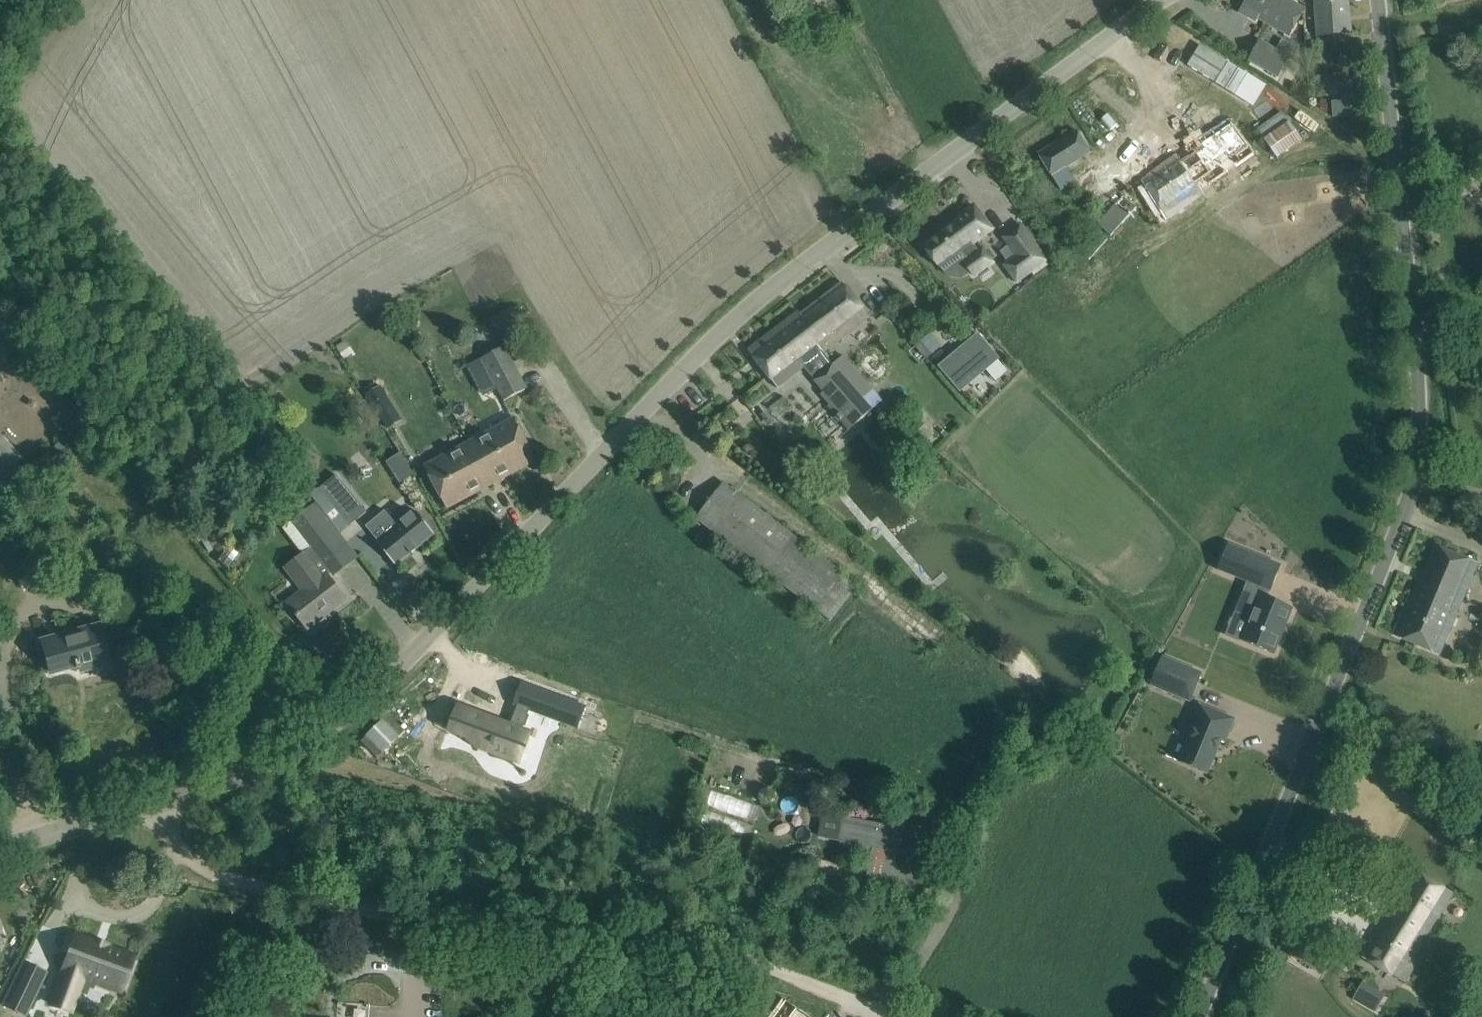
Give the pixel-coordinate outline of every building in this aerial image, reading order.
[(1248,16),(1255,21),(1257,17),(1288,35),(1303,8),(1289,0),(1245,0),(1239,12),(1248,16)] [(1318,37),(1351,33),(1348,0),(1315,0),(1318,37)] [(1261,41),(1251,60),(1279,75),(1289,57),(1276,49),(1261,41)] [(1200,46),(1188,66),(1235,95),(1248,75),(1200,46)] [(1342,118),(1359,117),(1357,93),(1340,95),(1342,118)] [(1287,120),(1282,112),(1257,129),(1262,137),(1287,120)] [(1152,171),(1141,181),(1166,221),(1203,195),(1201,191),(1228,173),(1227,171),(1236,165),(1238,166),(1255,154),(1229,119),(1218,126),(1207,134),(1197,140),(1185,148),(1176,155),(1161,165),(1152,171)] [(1264,138),(1277,158),(1304,140),(1291,121),(1264,138)] [(1077,130),(1038,154),(1052,176),(1066,167),(1091,152),(1077,130)] [(1111,236),(1137,208),(1123,196),(1098,224),(1111,236)] [(973,244),(992,230),(974,206),(922,244),(940,268),(962,252),(967,258),(963,261),(976,278),(996,263),(983,246),(978,250),(973,244)] [(1020,225),(1004,237),(1018,256),(1005,265),(1019,285),(1048,263),(1020,225)] [(1107,239),(1097,230),(1078,250),(1088,259),(1107,239)] [(798,311),(748,349),(778,388),(804,367),(804,368),(824,353),(869,318),(843,283),(801,314),(798,311)] [(9,368),(28,351),(0,320),(0,377),(9,368)] [(931,333),(916,346),(927,358),(942,345),(931,333)] [(999,358),(978,334),(940,366),(960,391),(986,370),(996,382),(1009,372),(998,359),(999,358)] [(343,341),(334,347),(342,359),(351,353),(343,341)] [(505,346),(482,359),(505,401),(528,390),(505,346)] [(874,408),(864,397),(872,389),(842,355),(815,379),(814,380),(824,392),(821,395),(850,429),(874,408)] [(783,399),(771,409),(777,417),(790,407),(783,399)] [(393,406),(379,414),(388,428),(401,420),(393,406)] [(468,442),(425,465),(438,490),(447,508),(491,484),(536,460),(526,443),(512,418),(468,442)] [(23,459),(0,433),(0,480),(23,459)] [(69,446),(63,439),(53,448),(59,454),(69,446)] [(903,459),(912,449),(901,440),(893,450),(903,459)] [(400,454),(388,462),(400,482),(413,474),(400,454)] [(336,475),(319,489),(350,525),(367,512),(336,475)] [(843,574),(724,483),(697,518),(817,610),(843,574)] [(291,521),(311,547),(283,568),(300,590),(286,600),(307,628),(309,628),(307,625),(322,613),(321,613),(330,606),(332,610),(346,599),(331,578),(358,557),(316,502),(291,521)] [(416,511),(398,526),(385,510),(366,526),(378,541),(377,542),(396,566),(435,534),(416,511)] [(1228,544),(1218,570),(1247,582),(1249,582),(1236,614),(1250,620),(1241,640),(1242,641),(1274,654),(1293,608),(1267,597),(1270,591),(1281,565),(1228,544)] [(1413,596),(1409,595),(1393,635),(1443,655),(1480,564),(1452,553),(1433,545),(1424,569),(1426,570),(1421,582),(1419,581),(1413,596)] [(79,665),(90,662),(92,668),(107,663),(97,627),(42,641),(51,673),(74,666),(75,670),(80,668),(79,665)] [(1189,701),(1201,673),(1162,657),(1151,685),(1189,701)] [(152,661),(141,669),(153,685),(163,677),(152,661)] [(461,708),(453,730),(479,739),(492,744),(494,745),(492,751),(518,761),(528,733),(522,731),(524,726),(526,726),(530,715),(528,715),(529,711),(578,729),(586,706),(522,683),(514,705),(518,707),(510,726),(461,708)] [(1224,742),(1234,719),(1201,705),(1178,762),(1207,773),(1221,741),(1224,742)] [(706,788),(701,801),(723,808),(728,795),(706,788)] [(819,837),(872,847),(865,883),(929,896),(934,869),(896,861),(897,852),(898,853),(903,829),(823,813),(819,837)] [(1398,905),(1395,903),(1362,957),(1406,984),(1420,962),(1413,958),(1452,893),(1417,872),(1398,905)] [(1321,972),(1331,955),(1301,938),(1291,955),(1321,972)] [(69,951),(52,998),(73,1005),(83,977),(112,987),(124,955),(81,939),(76,953),(69,951)] [(3,992),(14,970),(0,962),(0,991),(3,992)] [(3,1006),(25,1016),(46,973),(24,962),(3,1006)] [(784,998),(770,1016),(810,1016),(784,998)]
